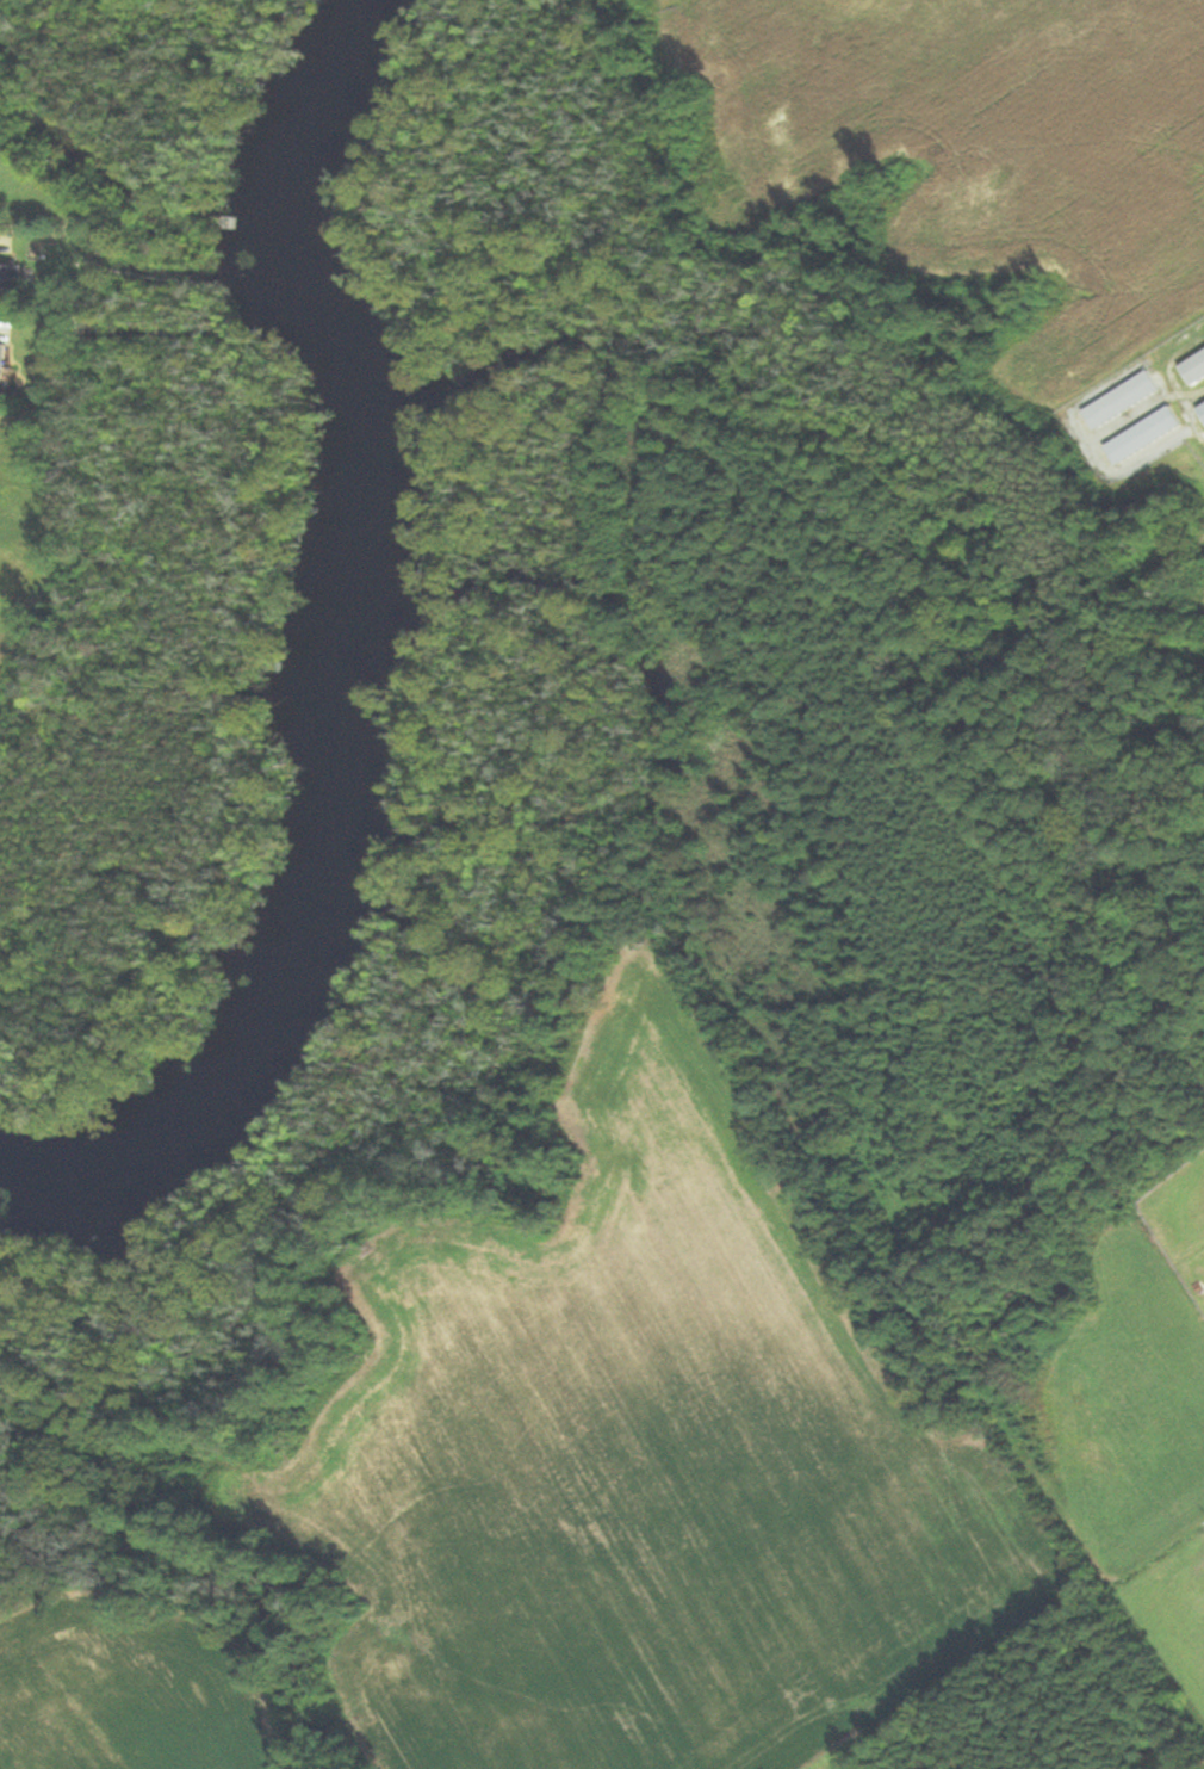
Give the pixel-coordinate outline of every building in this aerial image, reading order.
[(25,294),(25,265),(0,265),(0,294),(25,294)] [(8,390),(9,344),(0,344),(0,390),(8,390)] [(1192,383),(1203,377),(1203,350),(1181,363),(1192,383)] [(1164,392),(1152,372),(1086,410),(1098,431),(1164,392)] [(1110,445),(1122,465),(1186,427),(1174,407),(1110,445)]
